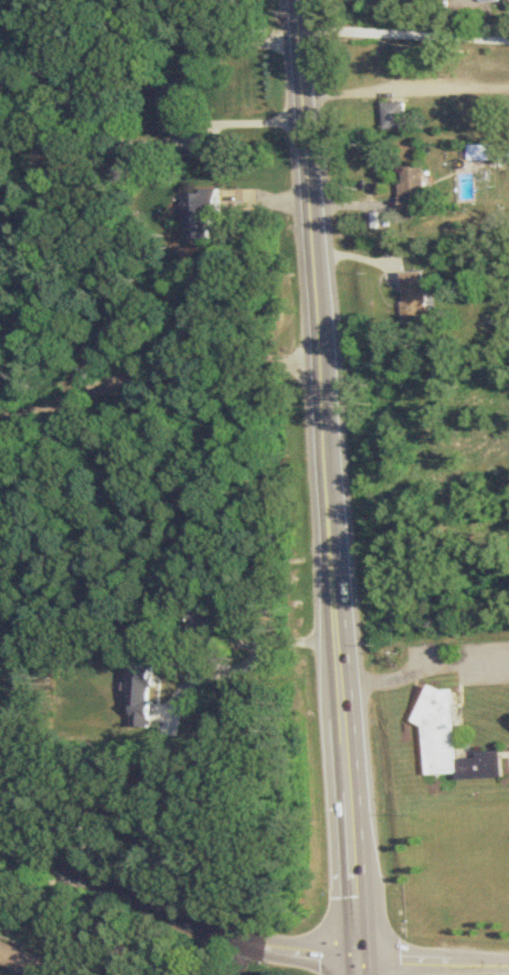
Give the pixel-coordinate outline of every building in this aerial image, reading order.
[(404,103),(384,103),(384,130),(404,130),(404,103)] [(465,161),(489,161),(489,146),(465,146),(465,161)] [(426,212),(423,167),(399,168),(401,213),(426,212)] [(427,272),(404,272),(405,324),(427,324),(427,272)] [(460,759),(459,690),(448,690),(433,684),(418,724),(428,727),(429,776),(459,775),(460,780),(505,779),(504,752),(480,752),(478,759),(460,759)]
